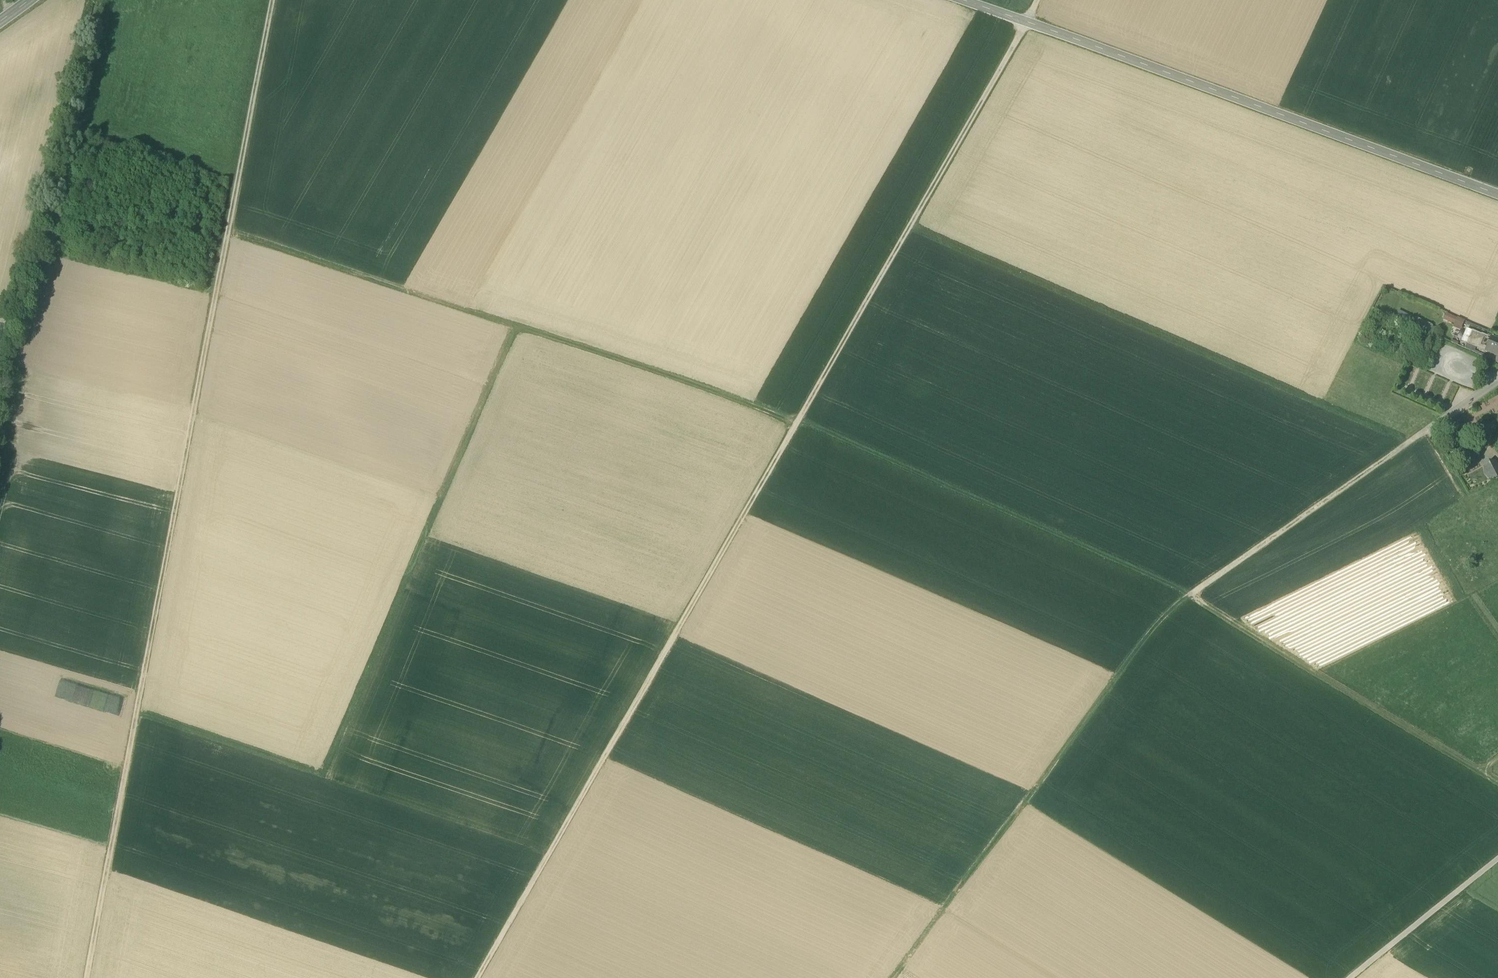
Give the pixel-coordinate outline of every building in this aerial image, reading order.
[(1443,319),(1461,328),(1464,320),(1446,312),(1443,319)] [(1490,338),(1481,334),(1481,335),(1472,331),(1466,343),(1485,351),(1490,338)] [(1490,338),(1485,351),(1490,354),(1497,357),(1497,341),(1490,338)] [(1490,354),(1488,359),(1497,363),(1497,357),(1490,354)] [(1403,381),(1411,385),(1419,368),(1411,365),(1403,381)] [(1483,467),(1490,479),(1497,475),(1497,468),(1495,461),(1483,467)]
